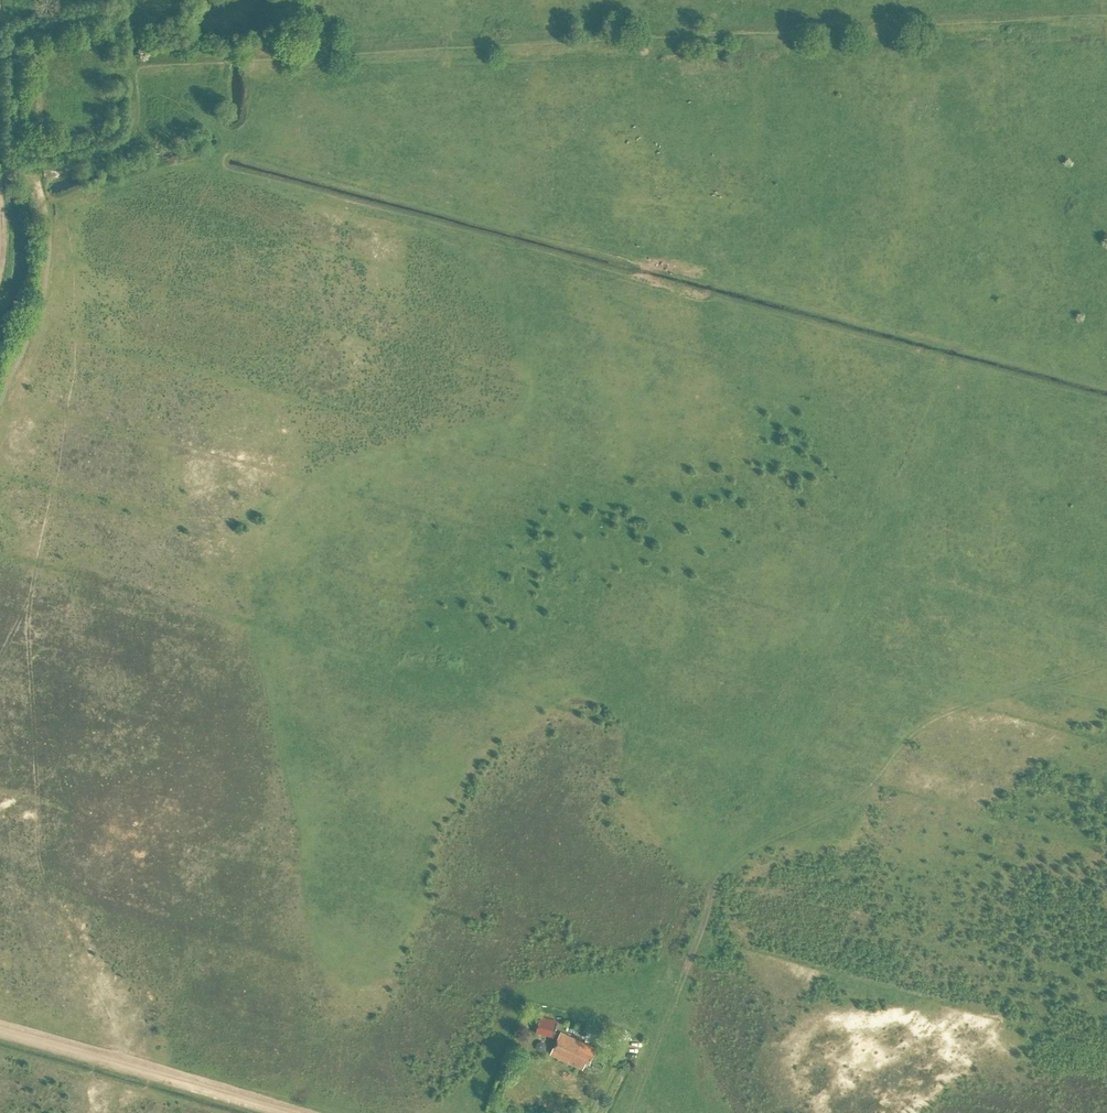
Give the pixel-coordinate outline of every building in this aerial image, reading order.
[(557,1024),(540,1019),(536,1033),(553,1038),(557,1024)] [(561,1032),(550,1055),(583,1070),(586,1063),(590,1065),(597,1049),(561,1032)]
